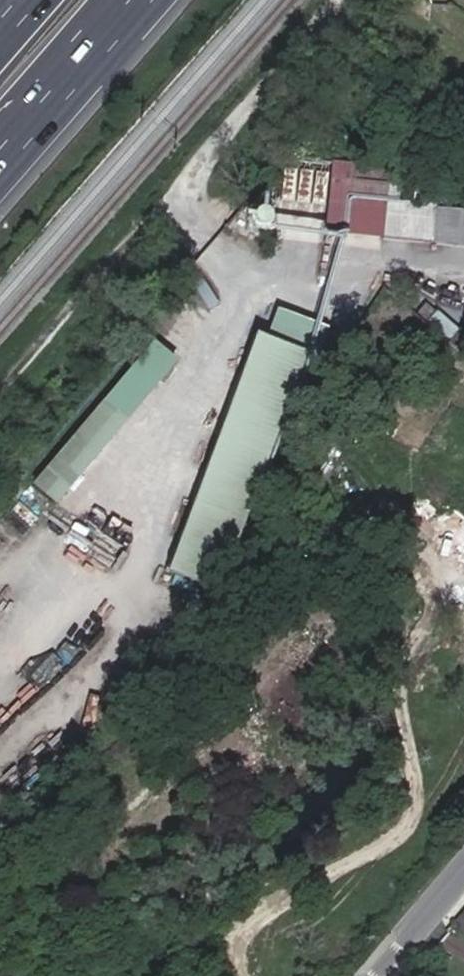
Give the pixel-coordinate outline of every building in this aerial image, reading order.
[(314,184),(315,175),(272,171),(269,203),(312,207),(314,184)] [(314,184),(312,207),(311,231),(463,247),(463,217),(423,212),(425,196),(314,184)] [(103,368),(117,381),(160,338),(147,326),(103,368)] [(203,588),(310,362),(265,342),(158,567),(203,588)] [(463,932),(463,915),(456,924),(463,932)]
